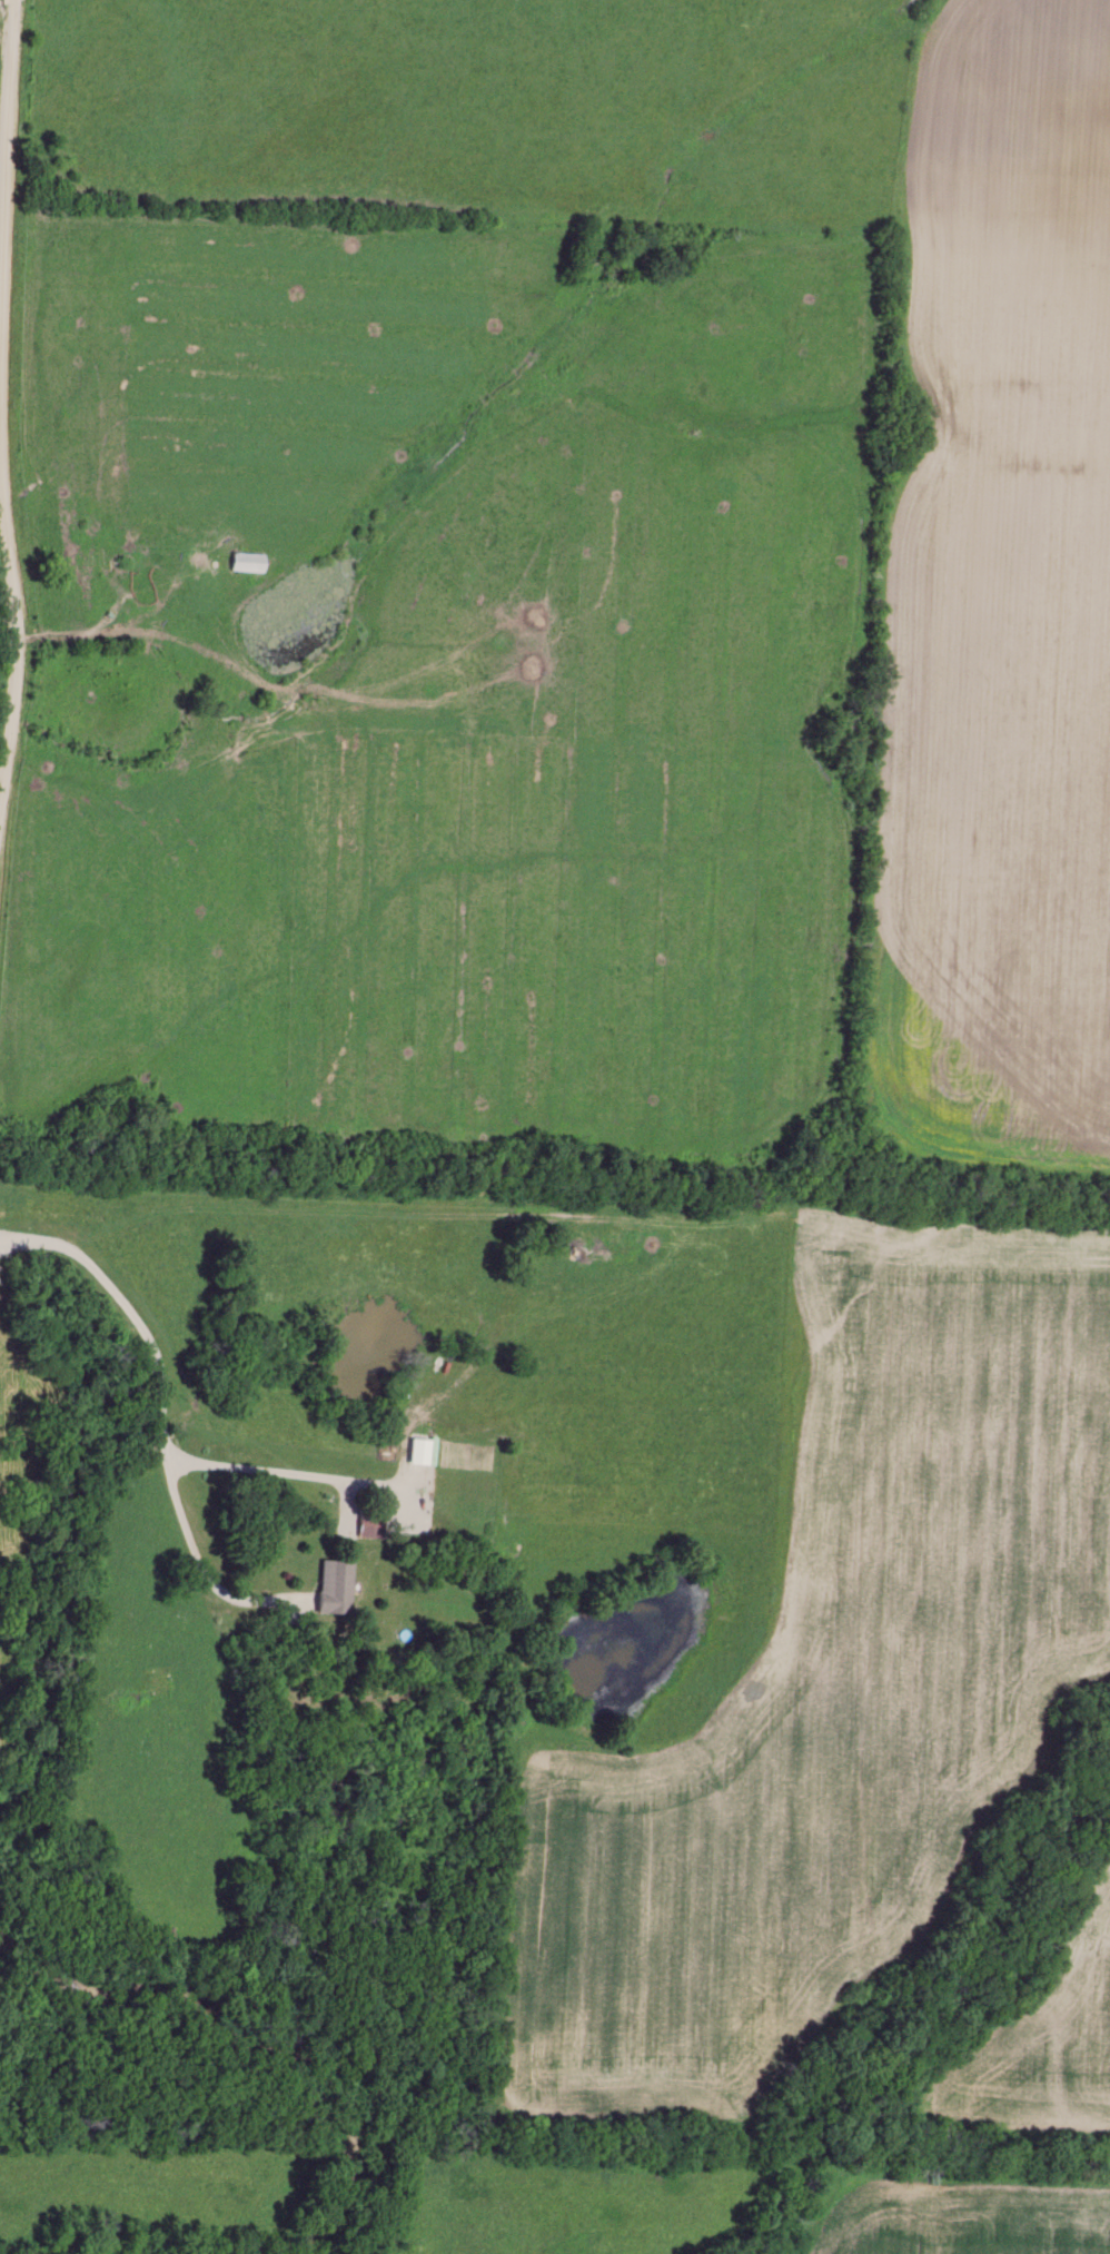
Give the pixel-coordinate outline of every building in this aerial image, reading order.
[(262,556),(230,556),(230,575),(262,575),(262,556)] [(382,1513),(361,1510),(357,1539),(379,1542),(382,1513)] [(350,1617),(352,1563),(320,1562),(317,1615),(350,1617)]
